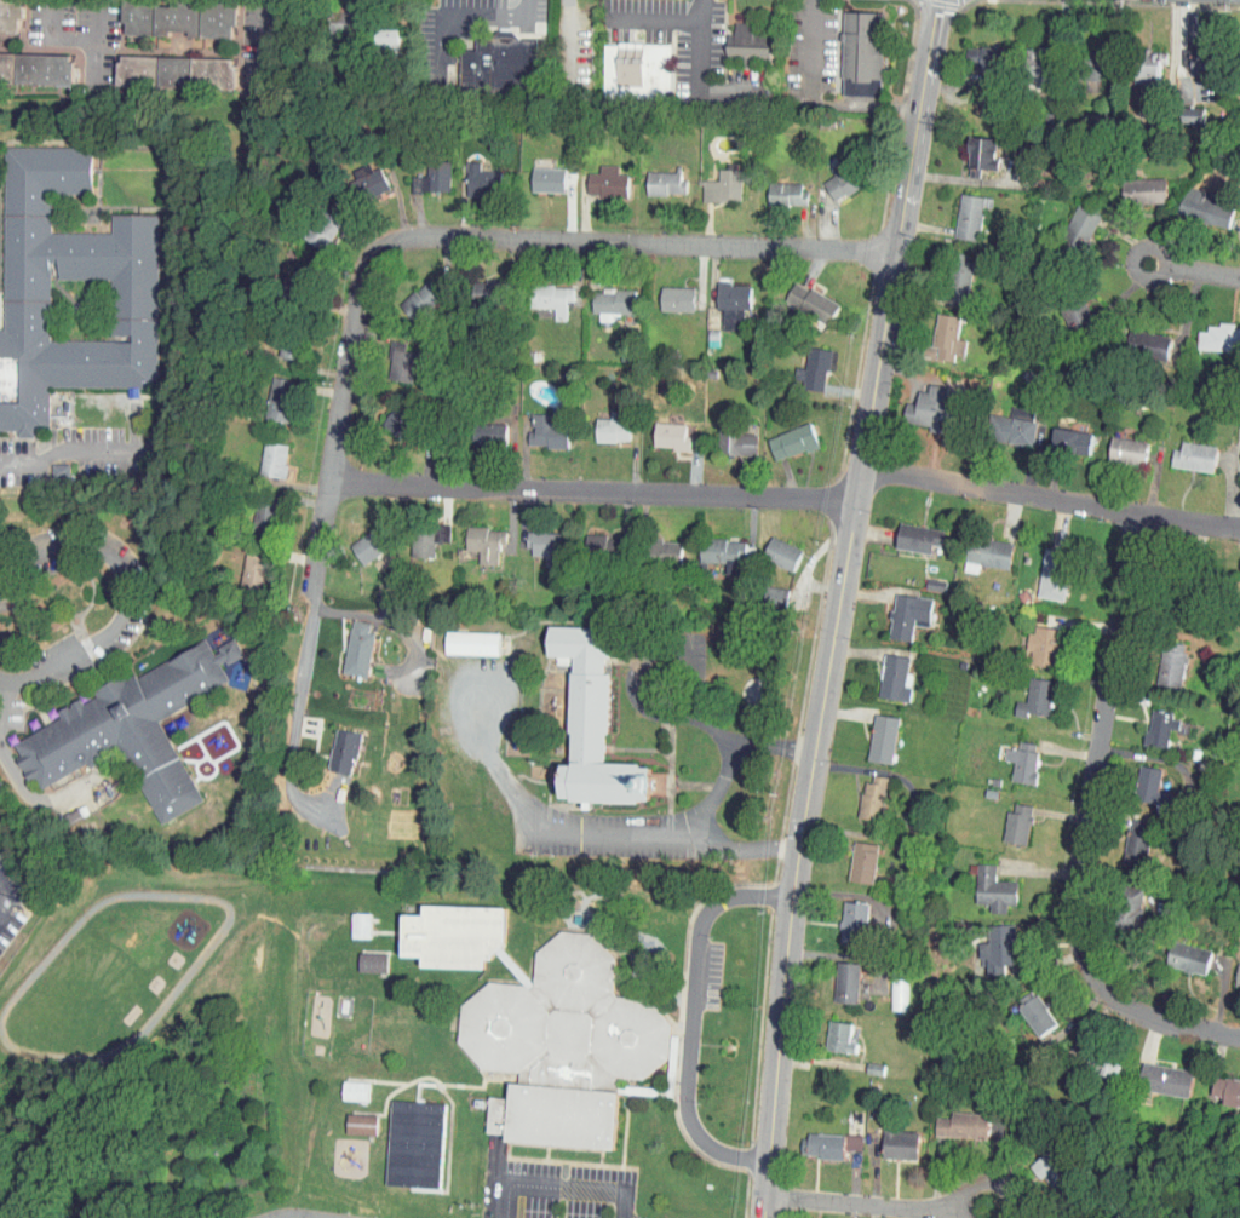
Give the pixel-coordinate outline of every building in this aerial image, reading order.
[(19,34),(20,0),(0,0),(0,33),(19,34)] [(190,1),(180,1),(180,0),(113,0),(113,29),(190,30),(190,1)] [(223,32),(224,0),(192,0),(191,31),(223,32)] [(347,24),(350,1),(344,0),(329,0),(327,22),(347,24)] [(843,96),(884,97),(888,13),(846,12),(843,96)] [(368,22),(368,39),(391,39),(391,23),(368,22)] [(774,59),(775,27),(737,24),(737,31),(729,31),(728,57),(774,59)] [(463,92),(536,92),(536,39),(478,39),(477,52),(463,51),(463,92)] [(957,41),(958,71),(993,70),(992,39),(957,41)] [(673,45),(604,41),(602,96),(671,99),(673,45)] [(1039,68),(1039,42),(1017,41),(1016,67),(1039,68)] [(1207,44),(1173,42),(1172,59),(1182,59),(1181,69),(1206,70),(1207,44)] [(1126,75),(1150,77),(1152,46),(1128,44),(1126,75)] [(0,52),(0,82),(73,85),(74,54),(0,52)] [(237,57),(120,56),(120,86),(236,87),(237,57)] [(1196,116),(1196,101),(1173,100),(1172,116),(1196,116)] [(957,161),(987,162),(988,131),(958,130),(957,161)] [(51,432),(51,386),(159,389),(160,214),(113,213),(113,234),(52,232),(51,194),(92,194),(92,146),(5,145),(5,329),(0,329),(0,432),(51,432)] [(823,168),(811,176),(824,195),(850,177),(833,152),(819,161),(823,168)] [(489,163),(469,163),(468,154),(455,154),(455,189),(489,189),(489,163)] [(368,156),(343,166),(354,192),(379,181),(368,156)] [(439,185),(439,157),(415,158),(416,169),(400,169),(400,185),(439,185)] [(617,167),(606,166),(606,158),(588,157),(588,166),(576,165),(575,189),(617,190),(617,167)] [(521,184),(554,185),(555,161),(521,161),(521,184)] [(707,174),(691,174),(691,194),(730,195),(730,163),(707,162),(707,174)] [(673,188),(673,165),(636,165),(635,187),(673,188)] [(1112,197),(1156,196),(1155,171),(1111,172),(1112,197)] [(757,198),(795,199),(795,177),(758,175),(757,198)] [(1220,220),(1224,201),(1198,196),(1200,186),(1172,181),(1167,209),(1220,220)] [(972,189),(947,187),(943,231),(968,234),(972,189)] [(1052,230),(1076,240),(1090,207),(1066,197),(1052,230)] [(330,213),(308,202),(294,233),(315,243),(330,213)] [(955,296),(961,254),(943,252),(937,293),(955,296)] [(389,299),(405,315),(433,288),(417,272),(389,299)] [(462,274),(464,294),(494,292),(493,272),(462,274)] [(772,295),(819,317),(828,297),(781,275),(772,295)] [(740,277),(705,277),(705,302),(711,302),(711,323),(732,323),(732,303),(739,303),(740,277)] [(561,295),(561,279),(525,278),(524,301),(542,301),(542,314),(554,314),(555,294),(561,295)] [(650,304),(683,305),(684,281),(650,280),(650,304)] [(624,307),(625,283),(581,282),(581,306),(587,307),(587,315),(602,315),(602,306),(624,307)] [(1084,319),(1074,289),(1049,298),(1059,328),(1084,319)] [(946,332),(948,309),(924,306),(920,352),(942,354),(942,347),(953,348),(954,333),(946,332)] [(1235,345),(1236,322),(1225,321),(1225,317),(1195,317),(1195,325),(1186,324),(1185,344),(1235,345)] [(1158,354),(1162,331),(1128,325),(1123,348),(1158,354)] [(269,351),(288,352),(289,333),(270,331),(269,351)] [(406,346),(392,343),(393,335),(383,333),(376,371),(401,376),(406,346)] [(785,361),(784,373),(793,373),(793,384),(815,385),(817,342),(796,341),(795,361),(785,361)] [(276,416),(285,375),(261,370),(253,411),(276,416)] [(894,420),(944,423),(947,381),(918,379),(918,385),(908,384),(907,397),(896,396),(894,420)] [(403,434),(412,409),(382,398),(373,424),(403,434)] [(983,408),(980,434),(1025,438),(1027,416),(1021,415),(1022,402),(999,400),(998,410),(983,408)] [(585,411),(584,435),(618,436),(619,404),(599,404),(599,412),(585,411)] [(517,440),(556,441),(557,415),(540,415),(540,408),(521,407),(520,424),(517,424),(517,440)] [(674,417),(643,416),(642,442),(679,443),(679,429),(674,429),(674,417)] [(494,438),(494,417),(471,417),(471,437),(494,438)] [(763,454),(807,441),(800,417),(756,430),(763,454)] [(1040,444),(1080,450),(1083,426),(1044,421),(1040,444)] [(708,422),(708,447),(746,448),(747,423),(708,422)] [(1099,455),(1136,457),(1138,433),(1101,431),(1099,455)] [(248,469),(273,471),(276,438),(251,435),(248,469)] [(1204,466),(1207,440),(1170,436),(1169,444),(1161,443),(1160,461),(1204,466)] [(1239,462),(1239,438),(1232,438),(1231,462),(1239,462)] [(40,471),(56,472),(56,458),(40,457),(40,471)] [(52,477),(68,478),(69,464),(52,464),(52,477)] [(266,519),(264,489),(242,490),(244,520),(266,519)] [(931,539),(934,524),(889,516),(884,541),(919,548),(921,537),(931,539)] [(468,545),(468,558),(491,558),(492,522),(456,521),(455,544),(468,545)] [(339,539),(352,559),(377,542),(363,523),(339,539)] [(399,525),(400,552),(424,551),(422,524),(399,525)] [(551,526),(518,525),(517,549),(551,550),(551,526)] [(575,528),(574,550),(606,551),(607,529),(575,528)] [(792,543),(761,529),(751,552),(782,565),(792,543)] [(689,555),(715,556),(715,566),(733,566),(734,533),(690,533),(689,555)] [(1001,557),(1003,535),(957,533),(956,556),(1001,557)] [(640,535),(639,557),(670,558),(670,536),(640,535)] [(1025,590),(1053,595),(1063,547),(1035,541),(1025,590)] [(254,581),(256,550),(233,548),(230,579),(254,581)] [(776,599),(777,582),(762,581),(761,599),(776,599)] [(876,631),(899,635),(903,617),(917,620),(921,593),(885,586),(876,631)] [(359,616),(340,613),(333,667),(357,671),(364,627),(358,626),(359,616)] [(593,757),(598,667),(592,667),(593,652),(599,652),(601,623),(541,620),(539,657),(561,658),(556,757),(555,757),(553,794),(644,799),(646,760),(593,757)] [(1015,658),(1049,659),(1051,623),(1017,622),(1015,658)] [(489,627),(435,626),(434,648),(488,649),(489,627)] [(160,718),(230,683),(220,666),(243,654),(235,639),(212,651),(205,639),(81,702),(80,699),(56,711),(61,719),(13,742),(21,755),(17,757),(29,781),(35,777),(40,788),(87,763),(88,765),(121,748),(162,825),(205,800),(160,718)] [(1170,681),(1176,643),(1155,639),(1148,677),(1170,681)] [(867,690),(899,695),(901,681),(893,680),(898,651),(873,647),(867,690)] [(1016,695),(1005,694),(1004,707),(1038,710),(1042,674),(1018,671),(1016,695)] [(1169,723),(1171,710),(1140,704),(1134,738),(1156,742),(1160,722),(1169,723)] [(858,755),(882,757),(887,711),(862,708),(858,755)] [(318,764),(342,769),(349,727),(325,722),(318,764)] [(1007,743),(994,742),(993,754),(1003,755),(1001,775),(1023,777),(1027,737),(1007,735),(1007,743)] [(1161,797),(1162,787),(1149,786),(1150,761),(1129,760),(1127,795),(1161,797)] [(872,814),(876,770),(855,768),(851,812),(872,814)] [(1021,799),(998,796),(994,836),(1017,838),(1021,799)] [(1135,862),(1142,813),(1119,809),(1112,858),(1135,862)] [(863,877),(867,837),(842,835),(838,875),(863,877)] [(979,907),(996,907),(996,899),(1006,899),(1006,874),(984,875),(984,857),(958,858),(958,867),(965,867),(966,897),(979,896),(979,907)] [(830,935),(854,936),(856,894),(832,893),(830,935)] [(359,931),(359,905),(341,904),(340,930),(359,931)] [(429,904),(510,908),(507,943),(503,948),(501,949),(498,953),(495,955),(495,960),(487,960),(486,970),(426,967),(426,956),(406,956),(408,915),(427,917),(429,904)] [(1003,917),(977,917),(977,935),(968,935),(968,958),(977,958),(977,968),(994,968),(994,957),(1004,956),(1003,917)] [(563,931),(596,933),(618,960),(614,993),(618,998),(650,1000),(672,1024),(670,1058),(645,1080),(620,1079),(620,1085),(593,1084),(593,1086),(530,1080),(530,1076),(519,1076),(519,1074),(483,1070),(461,1044),(463,1005),(490,982),(523,984),(526,984),(530,989),(532,987),(534,986),(536,953),(563,931)] [(1156,960),(1197,965),(1200,941),(1159,936),(1156,960)] [(376,946),(348,945),(347,964),(376,965),(376,946)] [(498,953),(523,984),(526,984),(530,989),(532,987),(534,986),(503,948),(498,953)] [(824,994),(848,995),(849,954),(825,954),(824,994)] [(1227,956),(1225,976),(1239,978),(1239,958),(1227,956)] [(1028,1029),(1046,1017),(1022,982),(1005,994),(1028,1029)] [(841,1014),(817,1013),(816,1044),(845,1045),(846,1029),(841,1029),(841,1014)] [(1109,1065),(1108,1048),(1084,1049),(1085,1066),(1109,1065)] [(1127,1081),(1179,1090),(1183,1064),(1131,1055),(1127,1081)] [(1213,1090),(1212,1097),(1239,1101),(1239,1075),(1203,1069),(1200,1088),(1213,1090)] [(331,1092),(356,1093),(356,1074),(331,1074),(331,1092)] [(512,1084),(621,1093),(616,1151),(507,1143),(507,1136),(512,1084)] [(392,1101),(386,1185),(443,1190),(449,1105),(392,1101)] [(976,1130),(977,1106),(939,1104),(939,1110),(923,1109),(923,1129),(976,1130)] [(365,1127),(365,1107),(335,1106),(335,1126),(365,1127)] [(908,1123),(872,1122),(872,1150),(907,1151),(908,1123)] [(834,1150),(835,1127),(797,1126),(797,1149),(834,1150)] [(1039,1186),(1056,1174),(1034,1145),(1017,1157),(1039,1186)]
